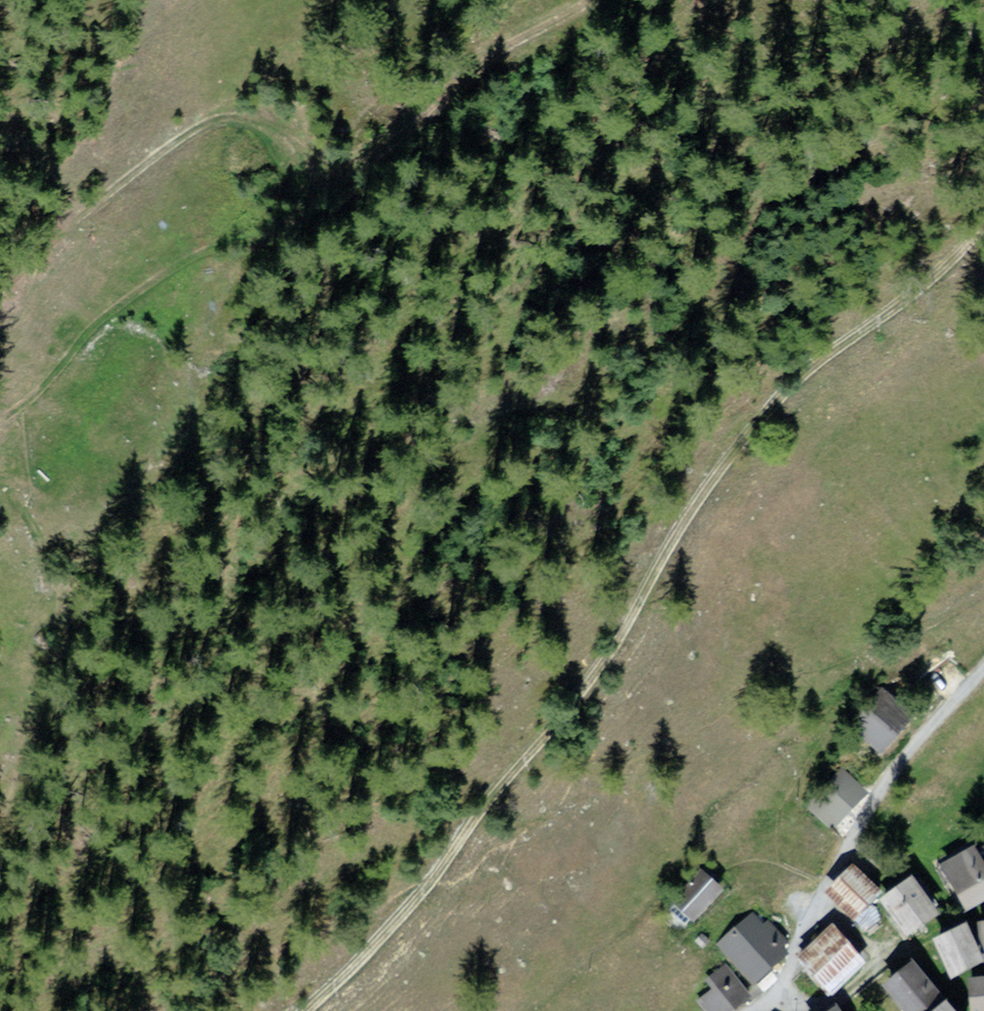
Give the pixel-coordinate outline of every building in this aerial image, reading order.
[(884,691),(856,723),(884,747),(912,716),(884,691)] [(865,792),(842,768),(810,798),(833,822),(865,792)] [(945,866),(967,905),(983,896),(983,861),(977,848),(945,866)] [(853,866),(833,887),(861,913),(881,892),(853,866)] [(721,887),(700,869),(670,903),(690,921),(721,887)] [(915,881),(885,899),(905,931),(935,913),(915,881)] [(747,918),(719,942),(750,979),(778,955),(747,918)] [(955,971),(983,957),(969,927),(940,941),(955,971)] [(836,930),(806,959),(834,989),(864,960),(836,930)] [(726,963),(706,976),(715,989),(702,997),(710,1010),(722,1010),(747,995),(726,963)] [(915,963),(891,983),(914,1010),(925,1010),(942,997),(915,963)] [(975,980),(975,1010),(983,1010),(983,980),(975,980)]
